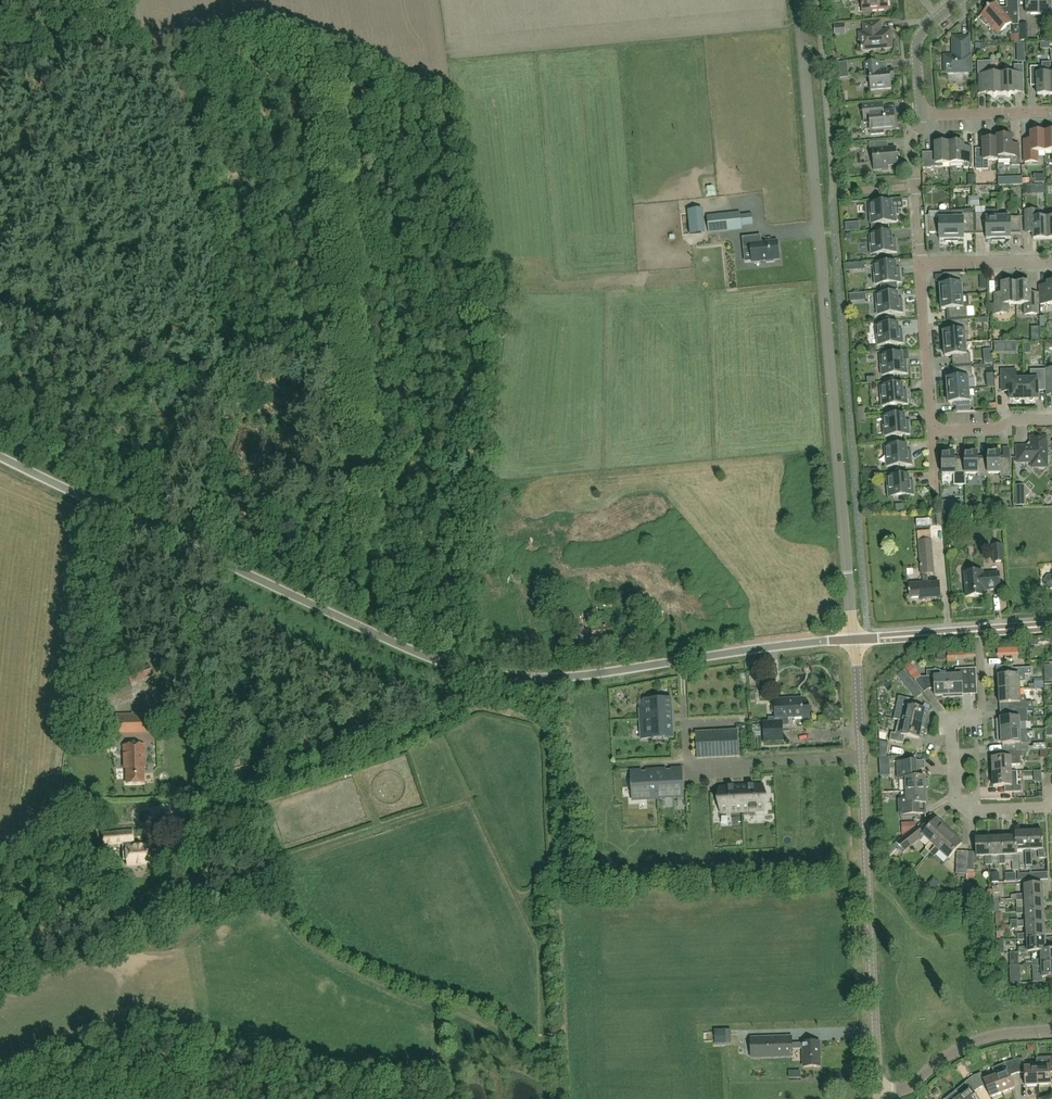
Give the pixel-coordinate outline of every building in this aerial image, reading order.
[(863,13),(872,13),(872,10),(888,9),(887,0),(862,0),(863,13)] [(982,15),(984,18),(981,20),(986,26),(989,23),(998,34),(1011,23),(1013,25),(1019,25),(1018,14),(1018,0),(1006,0),(1007,10),(1005,11),(1001,11),(995,4),(982,15)] [(1026,13),(1051,13),(1051,0),(1026,0),(1026,13)] [(880,22),(864,23),(864,33),(860,33),(860,39),(859,41),(859,46),(861,48),(861,50),(863,50),(865,51),(870,51),(871,49),(891,47),(890,31),(881,32),(880,22)] [(1011,35),(1011,44),(1019,43),(1019,35),(1011,35)] [(953,56),(945,56),(945,73),(971,72),(971,56),(970,56),(969,37),(953,38),(953,56)] [(992,75),(991,61),(978,62),(978,94),(987,94),(987,95),(991,95),(994,98),(997,95),(1001,95),(1001,75),(992,75)] [(880,71),(879,63),(865,64),(866,78),(870,77),(871,90),(891,88),(890,80),(894,80),(893,70),(880,71)] [(1042,67),(1030,67),(1031,86),(1037,86),(1037,95),(1051,95),(1051,74),(1050,63),(1042,63),(1042,67)] [(1008,74),(1001,75),(1001,95),(1006,95),(1008,98),(1011,95),(1015,95),(1015,93),(1024,93),(1023,65),(1014,65),(1014,71),(1008,71),(1008,74)] [(883,112),(882,105),(863,106),(864,119),(864,125),(869,124),(870,136),(885,135),(884,132),(895,131),(895,125),(894,111),(883,112)] [(1045,151),(1045,132),(1031,133),(1031,140),(1024,140),(1024,162),(1038,162),(1037,152),(1045,151)] [(998,157),(998,160),(1011,160),(1011,166),(1019,166),(1019,145),(1011,145),(1011,136),(997,137),(997,140),(997,157),(998,157)] [(952,143),(949,143),(950,164),(964,164),(964,169),(972,169),(971,148),(964,148),(964,143),(961,143),(961,140),(952,140),(952,143)] [(997,140),(983,140),(983,149),(976,149),(976,170),(988,170),(988,161),(998,160),(998,157),(997,157),(997,140)] [(888,141),(869,143),(870,150),(872,150),(874,169),(888,168),(888,166),(897,165),(896,148),(888,149),(888,141)] [(950,164),(949,143),(935,144),(935,152),(922,153),(923,169),(931,169),(931,167),(943,167),(943,164),(950,164)] [(1031,186),(1023,186),(1023,194),(1031,194),(1031,186)] [(892,202),(869,204),(871,224),(876,224),(891,223),(897,223),(897,217),(896,217),(896,209),(892,209),(892,202)] [(743,208),(743,233),(761,234),(762,208),(743,208)] [(985,214),(975,214),(975,232),(986,232),(986,240),(992,239),(992,241),(999,241),(998,217),(998,211),(985,211),(985,214)] [(1048,239),(1047,218),(1039,219),(1039,211),(1025,211),(1026,233),(1033,233),(1033,240),(1048,239)] [(938,212),(938,219),(929,219),(929,233),(939,233),(940,241),(945,241),(945,242),(952,242),(951,212),(938,212)] [(975,232),(975,214),(963,214),(963,212),(951,212),(952,242),(959,242),(959,240),(964,240),(964,233),(975,232)] [(709,232),(742,229),(740,213),(708,216),(709,232)] [(998,217),(999,241),(1005,241),(1005,239),(1011,239),(1011,232),(1021,231),(1021,217),(1010,217),(998,217)] [(892,232),(870,234),(871,255),(891,253),(891,254),(897,253),(897,248),(896,239),(893,239),(892,232)] [(778,241),(758,244),(757,236),(742,238),(743,249),(750,248),(752,262),(766,261),(767,263),(774,262),(774,260),(780,259),(778,241)] [(897,270),(896,263),(874,264),(875,285),(897,283),(897,284),(901,283),(901,278),(900,269),(897,270)] [(950,274),(946,274),(947,285),(940,285),(940,291),(938,291),(939,298),(962,296),(961,284),(961,275),(950,274)] [(1016,284),(1017,305),(1025,304),(1025,315),(1038,315),(1038,296),(1032,296),(1031,294),(1030,283),(1016,284)] [(1048,283),(1048,286),(1040,286),(1040,305),(1051,304),(1051,283),(1048,283)] [(1017,305),(1016,284),(1002,284),(1002,298),(995,298),(995,314),(1009,314),(1009,305),(1017,305)] [(898,293),(876,295),(877,315),(898,314),(904,314),(903,308),(902,300),(899,300),(898,293)] [(962,296),(939,298),(939,304),(941,304),(942,310),(949,309),(950,319),(968,318),(967,309),(970,309),(969,297),(968,297),(968,296),(962,296)] [(942,344),(966,343),(965,331),(969,331),(968,320),(950,322),(951,332),(943,332),(944,337),(942,338),(942,344)] [(876,325),(878,346),(900,344),(904,344),(903,339),(903,330),(899,330),(899,323),(876,325)] [(966,343),(942,344),(943,351),(945,351),(945,356),(952,356),(953,366),(971,365),(970,354),(967,354),(966,343)] [(903,354),(880,355),(882,376),(902,375),(908,374),(908,369),(907,369),(907,360),(903,361),(903,354)] [(946,391),(970,389),(969,378),(972,378),(972,367),(953,368),(954,378),(947,379),(947,384),(945,384),(946,391)] [(1046,390),(1045,370),(1030,370),(1031,379),(1024,380),(1024,400),(1027,400),(1029,402),(1031,402),(1033,402),(1035,400),(1038,400),(1038,391),(1040,389),(1045,389),(1045,390),(1046,390)] [(1024,400),(1024,380),(1017,380),(1016,371),(1002,371),(1002,392),(1010,392),(1010,401),(1013,400),(1015,402),(1017,403),(1019,402),(1021,400),(1024,400)] [(903,384),(880,386),(882,406),(902,405),(908,405),(908,400),(907,391),(903,391),(903,384)] [(970,401),(970,389),(946,391),(946,398),(948,398),(948,403),(956,403),(957,413),(971,412),(970,401)] [(905,414),(883,416),(884,437),(904,435),(904,436),(910,435),(910,430),(909,421),(906,421),(905,414)] [(1031,446),(1017,447),(1017,463),(1031,463),(1032,468),(1038,468),(1039,469),(1044,469),(1046,467),(1048,467),(1048,465),(1049,464),(1049,459),(1048,457),(1047,437),(1031,437),(1031,446)] [(907,445),(885,446),(886,467),(908,466),(913,465),(912,460),(911,452),(908,452),(907,445)] [(988,459),(978,460),(977,452),(977,450),(970,451),(970,452),(965,453),(965,460),(965,474),(966,474),(977,474),(977,478),(988,478),(989,478),(989,474),(988,474),(988,459)] [(988,474),(989,474),(1000,474),(1000,477),(1011,477),(1012,477),(1011,459),(1000,459),(1000,452),(1000,450),(993,450),(993,452),(988,452),(988,459),(988,474)] [(965,460),(955,460),(955,453),(955,451),(947,451),(947,453),(942,453),(942,475),(954,475),(954,478),(954,486),(965,486),(965,478),(966,478),(966,474),(965,474),(965,460)] [(262,459),(256,456),(251,458),(249,462),(252,467),(258,468),(261,464),(262,459)] [(909,475),(887,477),(888,497),(909,496),(915,496),(914,491),(913,482),(910,482),(909,475)] [(1024,486),(1015,486),(1015,507),(1026,507),(1026,498),(1030,495),(1030,493),(1024,486)] [(944,525),(943,513),(936,514),(937,526),(944,525)] [(920,601),(940,599),(939,582),(928,583),(927,574),(934,573),(931,541),(918,542),(921,574),(922,574),(923,583),(909,584),(910,598),(920,598),(920,601)] [(1003,545),(992,545),(994,563),(1004,562),(1003,545)] [(964,573),(966,597),(985,595),(984,590),(1000,589),(999,572),(983,574),(983,572),(979,572),(977,571),(975,570),(971,570),(969,571),(967,573),(964,573)] [(539,606),(538,620),(549,621),(549,607),(539,606)] [(956,651),(947,652),(947,659),(956,659),(965,658),(965,651),(956,651)] [(905,668),(912,677),(918,672),(911,663),(905,668)] [(127,677),(93,690),(101,712),(136,699),(130,684),(152,675),(148,665),(126,674),(127,677)] [(1026,682),(1025,675),(1031,674),(1031,668),(1012,669),(1013,676),(998,676),(998,690),(1019,689),(1019,682),(1026,682)] [(975,669),(969,669),(955,670),(956,676),(948,677),(949,696),(949,698),(958,698),(958,695),(962,695),(962,686),(970,685),(976,685),(975,669)] [(949,696),(948,677),(940,677),(939,671),(927,671),(927,687),(934,687),(935,697),(949,696)] [(913,681),(907,685),(914,695),(920,690),(913,681)] [(1019,689),(998,690),(999,704),(1013,703),(1014,710),(1032,709),(1032,702),(1027,703),(1026,696),(1019,696),(1019,689)] [(894,720),(898,721),(904,722),(922,726),(925,710),(914,708),(916,701),(899,697),(895,713),(894,720)] [(812,708),(803,708),(803,698),(774,700),(775,717),(776,719),(788,718),(803,717),(803,722),(813,721),(812,708)] [(641,710),(641,719),(672,718),(671,699),(646,701),(646,710),(641,710)] [(1014,718),(1000,719),(1000,720),(996,720),(996,732),(1027,730),(1026,722),(1027,722),(1027,713),(1032,712),(1032,709),(1014,710),(1014,718)] [(149,733),(148,715),(117,716),(118,735),(149,733)] [(769,722),(764,723),(765,742),(783,741),(783,727),(789,726),(788,718),(776,719),(775,717),(768,718),(769,722)] [(672,718),(641,719),(642,739),(656,738),(656,735),(664,735),(664,738),(672,737),(672,718)] [(904,722),(898,721),(895,735),(891,734),(890,741),(904,744),(905,737),(919,740),(922,726),(904,722)] [(696,733),(697,759),(739,756),(738,730),(696,733)] [(1022,751),(1028,750),(1028,737),(1020,738),(1019,731),(1027,731),(1027,730),(996,732),(997,743),(1001,743),(1001,744),(1015,743),(1015,751),(1022,751)] [(144,747),(123,748),(124,768),(126,768),(126,783),(144,783),(143,768),(145,768),(144,747)] [(880,757),(886,757),(888,749),(880,748),(880,757)] [(1022,751),(1015,751),(1002,752),(1003,758),(991,759),(992,773),(1017,772),(1011,772),(1010,765),(1021,765),(1020,757),(1022,757),(1022,751)] [(925,791),(925,788),(927,788),(928,786),(928,781),(926,779),(925,780),(925,777),(917,778),(916,762),(899,762),(900,770),(898,770),(898,779),(906,779),(906,792),(925,791)] [(656,772),(658,798),(661,797),(661,799),(678,798),(678,796),(682,796),(682,787),(680,787),(679,779),(681,779),(681,770),(656,772)] [(634,799),(658,798),(656,772),(632,773),(634,799)] [(1017,772),(992,773),(993,787),(1004,787),(1004,793),(1022,792),(1022,785),(1017,786),(1017,778),(1017,772)] [(741,787),(743,812),(764,811),(763,786),(755,786),(755,785),(754,785),(754,786),(749,787),(749,785),(748,785),(748,787),(741,787)] [(721,813),(743,812),(741,787),(735,787),(734,786),(734,787),(729,788),(729,787),(728,787),(728,788),(720,788),(721,813)] [(925,791),(906,792),(907,800),(900,801),(900,815),(914,815),(914,805),(926,804),(925,791)] [(165,820),(166,834),(177,833),(178,842),(190,841),(189,829),(180,830),(179,819),(165,820)] [(929,853),(949,832),(935,820),(922,835),(931,844),(925,850),(929,853)] [(916,822),(907,823),(902,823),(902,833),(910,833),(916,828),(916,822)] [(910,833),(900,841),(895,844),(901,851),(905,848),(918,837),(919,836),(921,834),(916,828),(913,831),(910,833)] [(134,847),(133,831),(102,834),(103,845),(123,843),(125,861),(128,860),(129,865),(152,863),(150,845),(134,847)] [(1029,850),(1031,850),(1038,849),(1038,858),(1045,858),(1044,849),(1043,849),(1042,831),(1028,832),(1029,850)] [(949,832),(929,853),(934,857),(939,851),(948,859),(961,843),(949,832)] [(1029,850),(1028,832),(1015,832),(1015,836),(1016,851),(1025,850),(1025,859),(1026,866),(1032,866),(1031,859),(1031,850),(1029,850)] [(1015,836),(1002,837),(1003,856),(1004,856),(1011,856),(1012,855),(1013,871),(1019,871),(1019,854),(1017,854),(1016,854),(1016,851),(1015,836)] [(1003,856),(1002,837),(989,838),(990,857),(991,857),(998,856),(999,864),(1005,864),(1004,856),(1003,856)] [(990,857),(989,838),(975,838),(976,857),(985,857),(985,865),(991,865),(991,857),(990,857)] [(968,852),(957,852),(956,874),(956,876),(966,877),(967,871),(968,852)] [(975,853),(968,852),(967,871),(974,871),(975,853)] [(1031,880),(1048,880),(1048,872),(1031,873),(1031,880)] [(1024,899),(1043,898),(1042,884),(1024,885),(1024,894),(1015,895),(1016,901),(1024,900),(1024,899)] [(1024,899),(1024,900),(1025,908),(1016,908),(1016,914),(1025,914),(1025,912),(1044,911),(1043,898),(1024,899)] [(125,932),(124,911),(113,912),(115,933),(125,932)] [(1025,912),(1025,914),(1026,920),(1016,921),(1017,927),(1026,927),(1026,925),(1044,924),(1044,911),(1025,912)] [(1026,925),(1026,927),(1026,934),(1017,934),(1018,940),(1026,940),(1026,938),(1045,937),(1044,924),(1026,925)] [(1026,938),(1026,940),(1027,947),(1018,947),(1018,954),(1028,953),(1028,952),(1040,951),(1046,950),(1045,937),(1026,938)] [(1005,954),(1004,941),(996,941),(997,955),(1005,954)] [(1028,962),(1028,966),(1033,965),(1033,966),(1041,966),(1041,964),(1051,963),(1051,950),(1046,950),(1040,951),(1041,960),(1032,960),(1033,962),(1028,962)] [(1033,966),(1034,983),(1043,982),(1043,978),(1051,978),(1051,963),(1041,964),(1041,966),(1033,966)] [(751,1038),(752,1057),(793,1056),(792,1049),(803,1049),(804,1069),(820,1069),(820,1040),(803,1040),(803,1043),(792,1044),(792,1038),(792,1037),(751,1038)] [(1008,1063),(1005,1064),(993,1069),(994,1072),(996,1076),(995,1076),(1002,1093),(1014,1088),(1009,1076),(1016,1073),(1014,1061),(1012,1061),(1011,1058),(1007,1060),(1008,1063)] [(1049,1058),(1036,1059),(1037,1063),(1037,1067),(1038,1085),(1050,1085),(1049,1072),(1051,1072),(1051,1058),(1049,1058)] [(1016,1060),(1014,1061),(1016,1073),(1024,1073),(1025,1086),(1038,1085),(1037,1067),(1037,1063),(1024,1064),(1024,1059),(1016,1060)] [(973,1077),(972,1078),(978,1089),(985,1086),(990,1098),(1002,1093),(995,1076),(996,1076),(994,1072),(983,1077),(981,1073),(973,1077)] [(965,1085),(955,1093),(959,1098),(960,1098),(976,1098),(972,1094),(978,1089),(972,1078),(964,1084),(965,1085)]
